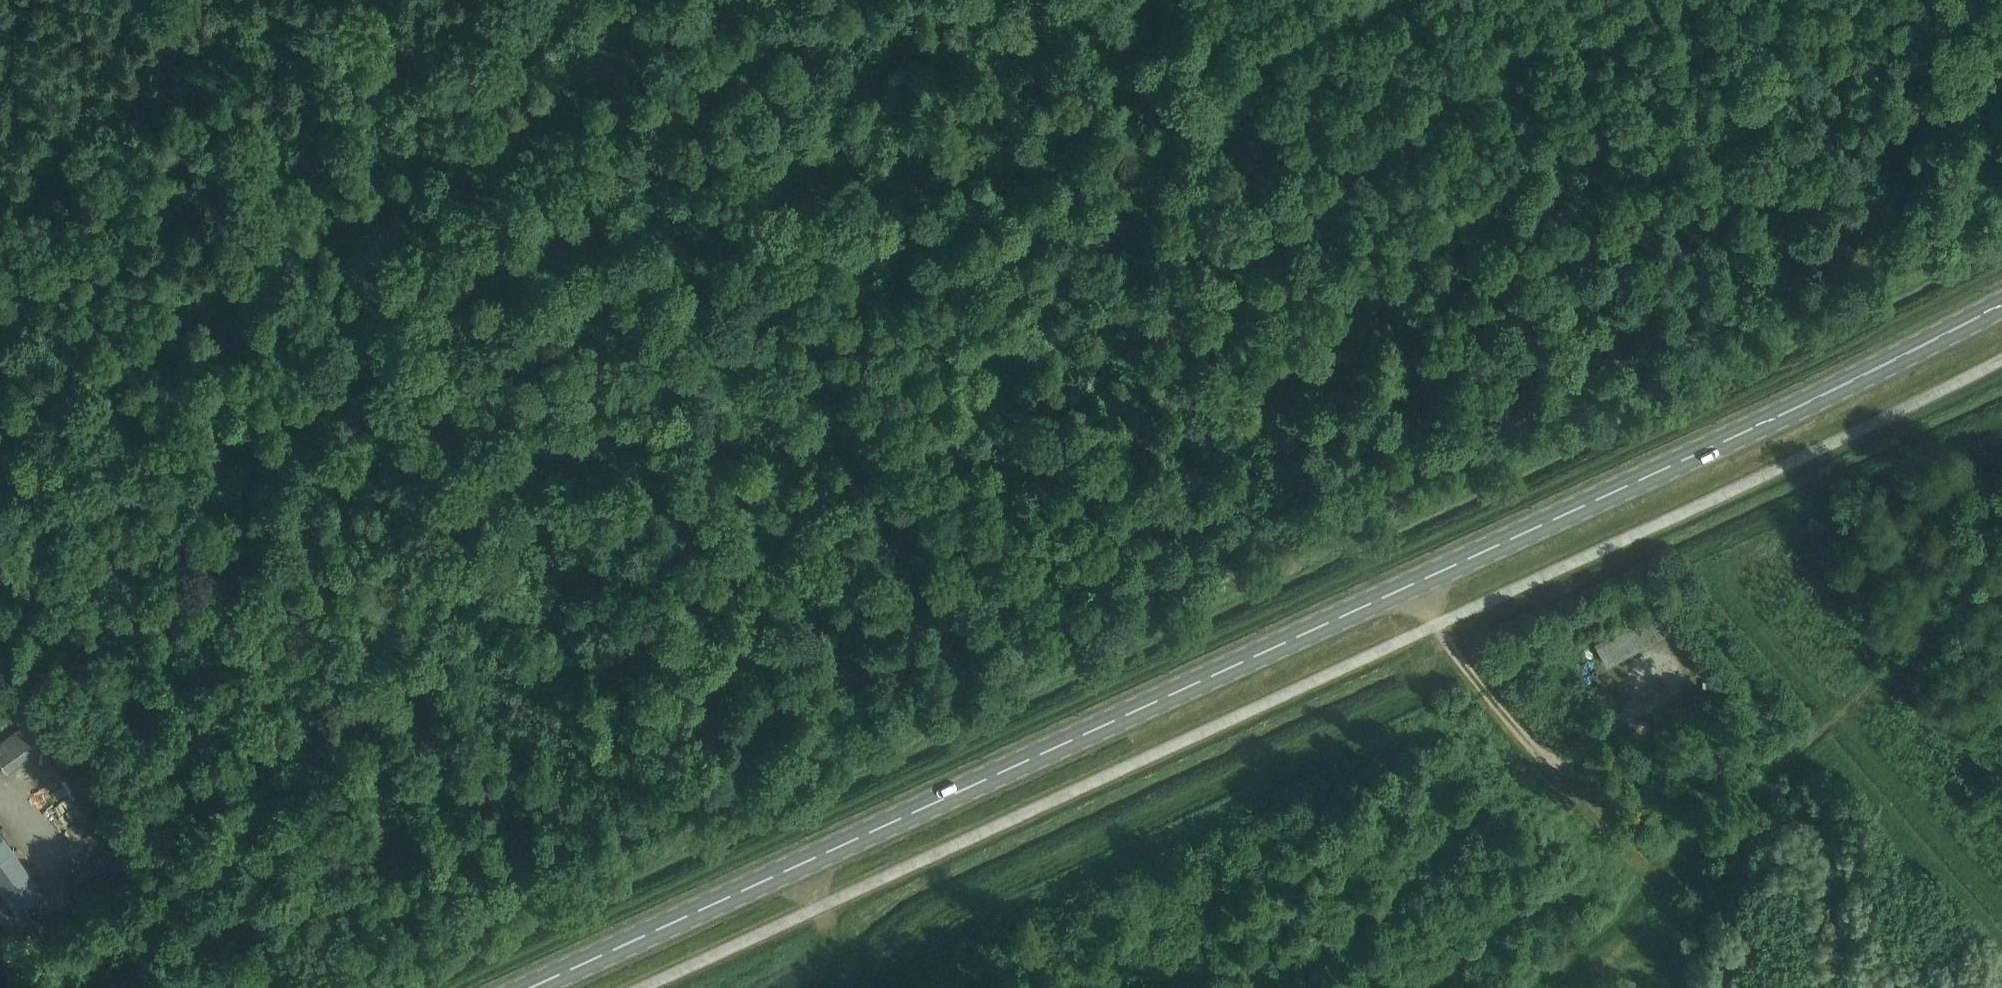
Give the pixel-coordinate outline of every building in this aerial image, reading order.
[(1595,642),(1607,664),(1668,631),(1656,609),(1595,642)] [(0,741),(0,760),(7,770),(54,736),(38,713),(0,741)] [(12,849),(14,848),(0,828),(0,858),(12,849)] [(0,858),(0,890),(16,913),(44,893),(12,849),(0,858)]
